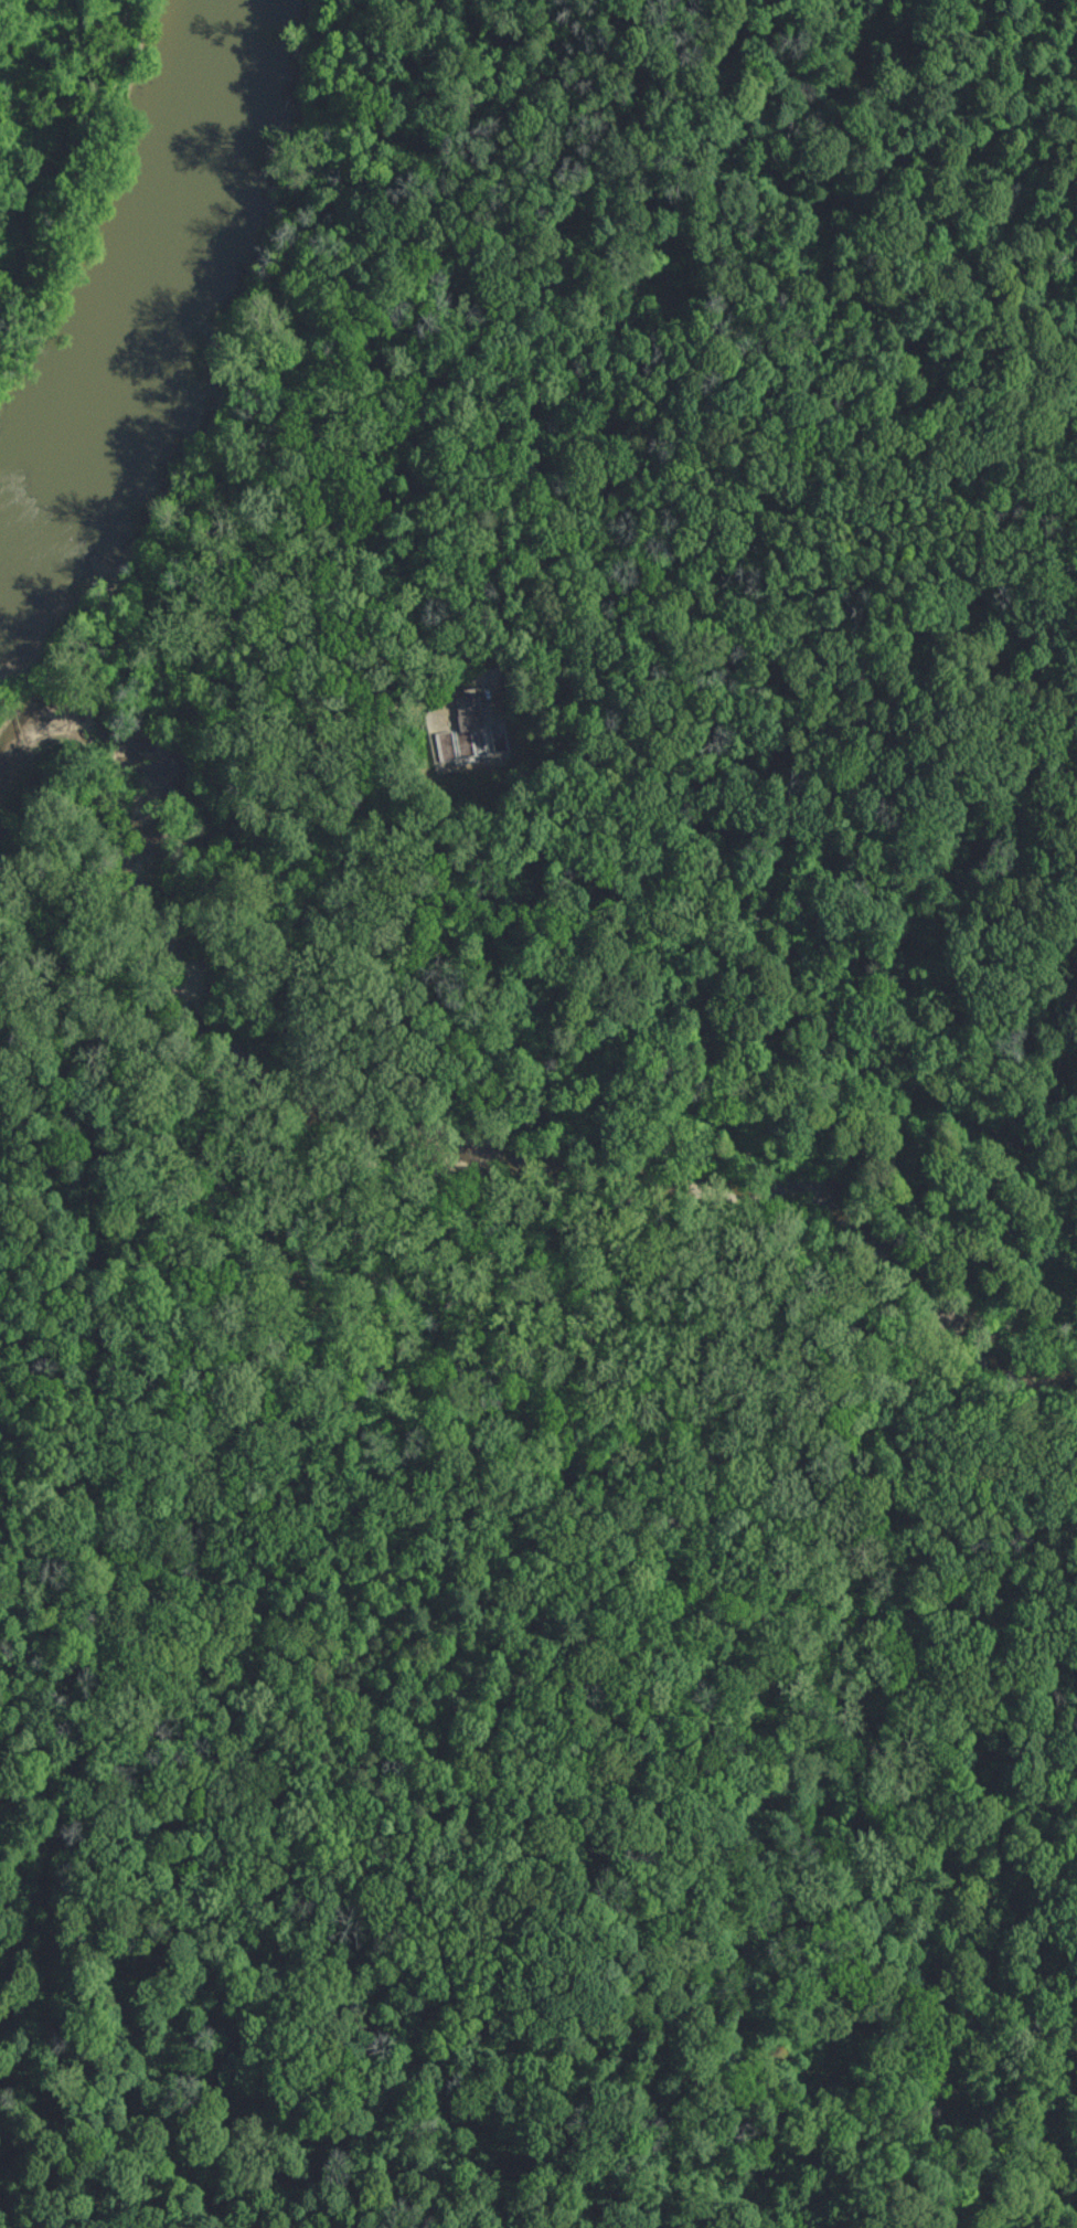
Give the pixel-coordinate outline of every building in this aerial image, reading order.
[(727,406),(724,411),(718,416),(713,410),(721,401),(727,406)] [(458,715),(455,697),(477,692),(480,711),(481,711),(484,725),(459,730),(456,715),(458,715)]
